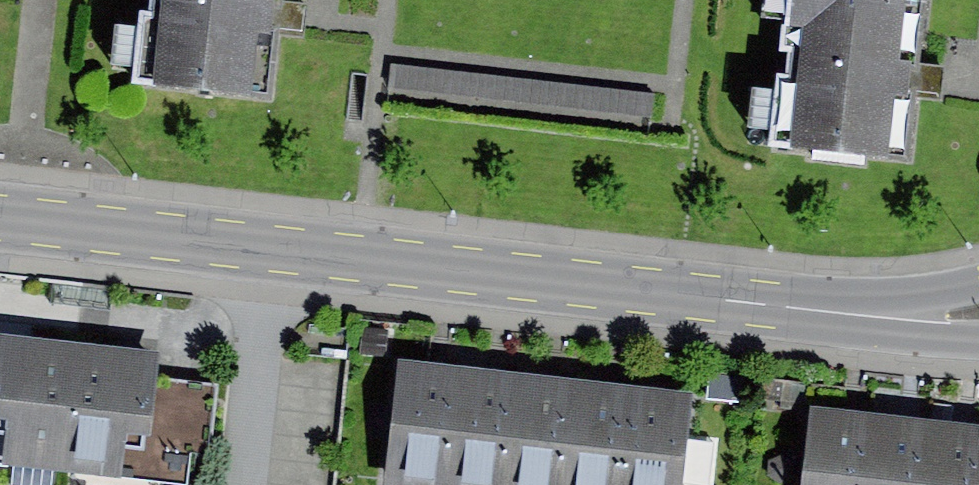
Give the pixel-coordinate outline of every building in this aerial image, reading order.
[(152,87),(272,102),(281,33),(302,36),(305,16),(306,7),(281,4),(281,0),(163,0),(152,87)] [(788,159),(921,173),(932,80),(940,0),(804,0),(788,159)] [(655,93),(393,66),(390,93),(652,120),(655,93)] [(387,330),(362,328),(360,353),(385,355),(387,330)] [(0,334),(0,459),(66,468),(83,344),(0,334)] [(83,344),(66,468),(187,484),(192,484),(198,438),(208,439),(216,385),(150,376),(153,354),(83,344)] [(397,360),(382,484),(440,484),(455,367),(397,360)] [(455,367),(440,484),(503,484),(516,375),(455,367)] [(516,375),(503,484),(561,484),(573,381),(516,375)] [(573,381),(561,484),(617,484),(628,388),(573,381)] [(628,388),(617,484),(684,484),(684,482),(712,484),(717,440),(687,437),(692,395),(628,388)] [(812,406),(802,484),(872,484),(880,414),(812,406)] [(880,414),(872,484),(928,484),(936,421),(880,414)] [(936,421),(928,484),(978,484),(978,427),(936,421)]
